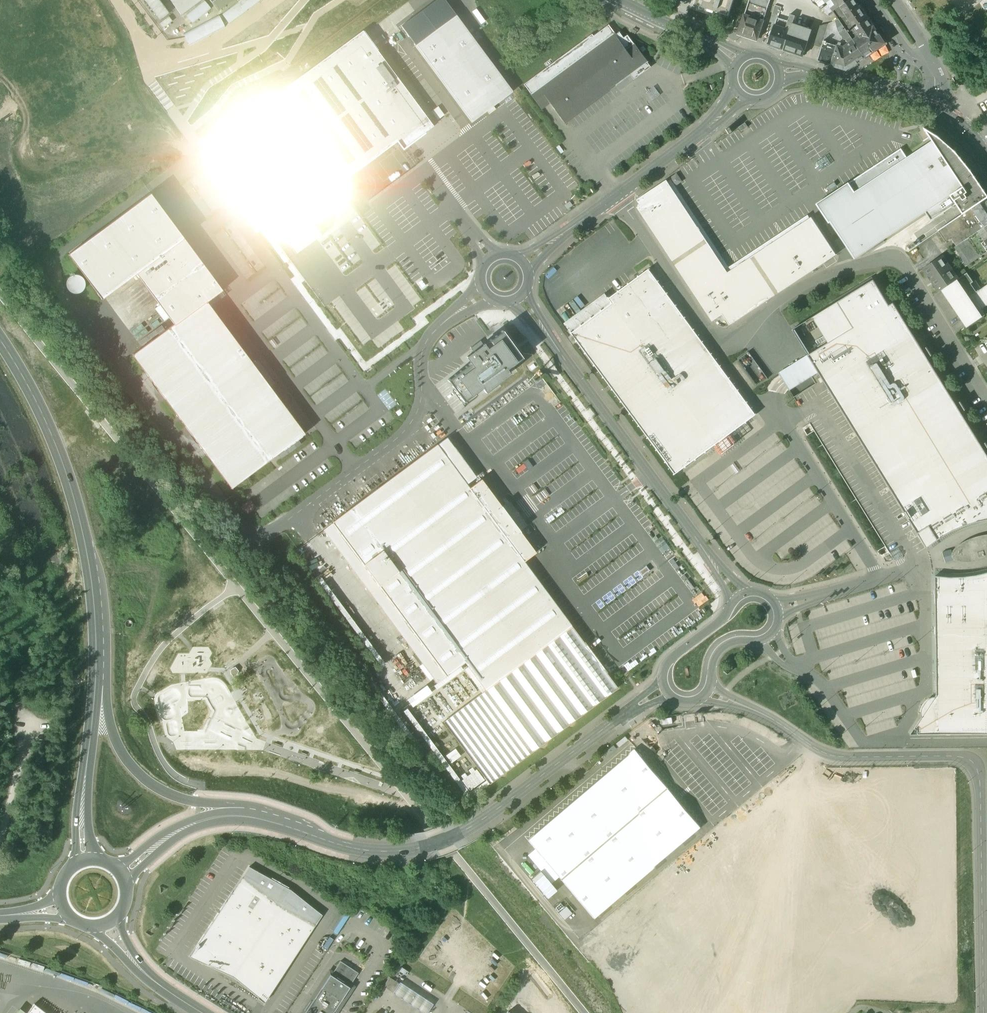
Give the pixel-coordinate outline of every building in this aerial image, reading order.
[(160,0),(144,0),(160,20),(170,13),(160,0)] [(181,15),(202,0),(170,0),(181,15)] [(212,2),(218,10),(218,11),(219,10),(232,0),(214,0),(212,2)] [(259,0),(242,0),(223,14),(230,24),(261,2),(259,0)] [(513,92),(444,0),(437,0),(401,26),(472,122),(513,92)] [(728,16),(734,0),(704,0),(701,7),(728,16)] [(745,14),(764,20),(771,0),(750,0),(745,14)] [(813,3),(822,9),(834,1),(833,0),(817,0),(813,3)] [(834,1),(838,8),(841,6),(850,0),(835,0),(834,1)] [(841,6),(846,15),(855,28),(857,26),(863,34),(874,27),(856,0),(850,0),(841,6)] [(834,1),(822,9),(829,14),(838,8),(834,1)] [(211,10),(205,2),(187,15),(193,23),(211,10)] [(770,23),(775,25),(781,7),(775,5),(770,23)] [(764,20),(745,14),(739,34),(757,40),(764,20)] [(813,30),(793,23),(795,16),(791,15),(788,21),(778,18),(773,31),(772,30),(771,36),(772,36),(769,44),(804,56),(813,30)] [(855,28),(846,15),(840,19),(845,28),(854,40),(863,34),(857,26),(855,28)] [(171,19),(168,16),(161,22),(163,25),(171,19)] [(840,19),(839,19),(836,20),(840,32),(845,28),(840,19)] [(830,23),(821,24),(817,39),(824,42),(824,41),(825,41),(830,23)] [(591,34),(523,85),(539,105),(547,99),(565,123),(616,85),(617,86),(631,75),(634,80),(652,67),(648,63),(649,62),(642,53),(642,54),(628,35),(624,38),(620,32),(615,35),(608,25),(593,36),(591,34)] [(863,34),(854,40),(866,57),(883,45),(883,41),(874,27),(863,34)] [(854,40),(845,28),(840,32),(844,39),(847,40),(850,43),(854,40)] [(364,32),(284,89),(349,177),(397,142),(403,150),(433,127),(364,32)] [(824,42),(817,39),(815,45),(822,47),(824,42)] [(850,43),(844,48),(841,47),(838,46),(833,64),(847,69),(866,57),(854,40),(850,43)] [(825,41),(824,41),(824,42),(822,47),(818,60),(833,64),(838,46),(834,45),(825,41)] [(428,112),(433,122),(445,116),(440,106),(428,112)] [(235,171),(292,129),(278,110),(221,152),(235,171)] [(742,131),(748,127),(745,123),(739,127),(742,131)] [(286,187),(301,206),(332,183),(292,129),(246,163),(272,198),(286,187)] [(951,195),(957,204),(964,214),(972,209),(986,198),(986,193),(980,183),(961,157),(942,139),(927,130),(934,141),(964,187),(951,195)] [(902,149),(818,204),(855,259),(938,205),(943,213),(957,204),(951,195),(964,187),(934,141),(908,159),(902,149)] [(296,254),(322,235),(301,206),(286,187),(272,198),(246,163),(235,171),(296,254)] [(725,269),(667,181),(637,200),(641,206),(637,208),(713,322),(723,316),(730,326),(837,256),(812,218),(728,273),(725,269)] [(150,192),(67,253),(102,301),(138,274),(174,322),(130,354),(229,487),(304,432),(207,301),(222,290),(150,192)] [(972,209),(981,223),(984,227),(986,225),(986,198),(972,209)] [(567,209),(572,206),(569,201),(564,205),(567,209)] [(964,214),(962,216),(971,229),(973,228),(981,223),(972,209),(964,214)] [(962,216),(947,226),(955,237),(951,239),(956,246),(976,232),(973,228),(971,229),(962,216)] [(981,223),(973,228),(976,232),(984,227),(981,223)] [(983,229),(986,226),(986,225),(984,227),(976,232),(956,246),(955,247),(967,266),(986,253),(986,234),(986,235),(983,229)] [(947,226),(939,232),(946,242),(951,239),(955,237),(947,226)] [(946,265),(940,257),(924,268),(929,275),(927,276),(931,281),(933,280),(941,291),(942,290),(957,280),(946,265)] [(649,269),(609,298),(612,303),(572,333),(675,474),(716,444),(722,452),(729,447),(735,443),(729,434),(756,414),(649,269)] [(967,273),(957,280),(982,317),(985,315),(981,309),(972,296),(979,291),(979,290),(976,292),(971,284),(974,282),(967,273)] [(75,276),(72,277),(70,278),(68,282),(68,285),(69,288),(71,290),(73,292),(76,292),(80,291),(82,290),(84,287),(84,285),(82,279),(79,276),(75,276)] [(813,317),(829,342),(779,373),(789,390),(818,372),(927,548),(942,537),(941,537),(953,530),(959,528),(965,525),(977,522),(986,520),(986,454),(894,302),(889,305),(874,279),(813,317)] [(957,280),(942,290),(962,321),(964,320),(968,327),(982,317),(957,280)] [(972,296),(981,309),(986,305),(986,286),(979,291),(972,296)] [(574,299),(564,306),(567,311),(571,317),(582,310),(574,299)] [(511,370),(525,359),(503,330),(462,361),(466,366),(444,383),(462,406),(478,395),(481,399),(514,374),(511,370)] [(751,350),(739,358),(756,385),(768,378),(751,350)] [(482,479),(470,488),(437,444),(332,522),(446,675),(465,661),(486,690),(571,628),(524,561),(536,552),(518,527),(499,502),(482,479)] [(953,559),(955,560),(959,561),(964,561),(969,561),(975,561),(980,559),(986,557),(986,534),(983,534),(974,536),(967,538),(961,541),(956,545),(954,547),(951,550),(951,552),(952,556),(953,559)] [(953,560),(950,549),(943,551),(946,562),(953,560)] [(657,568),(652,560),(647,563),(653,571),(657,568)] [(977,575),(964,577),(951,577),(935,576),(937,694),(935,697),(934,697),(932,697),(930,698),(929,699),(927,700),(922,708),(922,710),(921,713),(922,715),(922,717),(921,718),(911,734),(986,733),(986,572),(977,575)] [(615,688),(571,628),(486,690),(441,722),(485,782),(615,688)] [(609,653),(604,656),(608,663),(613,660),(609,653)] [(408,696),(412,704),(433,693),(429,686),(408,696)] [(588,917),(699,829),(637,751),(526,839),(588,917)] [(249,867),(190,957),(233,977),(265,1002),(322,915),(291,890),(249,867)] [(341,961),(331,975),(349,987),(358,973),(341,961)] [(318,993),(317,992),(314,996),(315,997),(312,1003),(310,1002),(305,1011),(306,1012),(305,1012),(333,1012),(350,987),(349,987),(331,975),(330,974),(330,975),(328,974),(326,979),(327,980),(318,993)] [(399,983),(390,977),(383,986),(393,992),(399,983)] [(400,983),(394,992),(426,1012),(432,1004),(400,983)] [(34,1004),(27,1012),(47,1012),(34,1004)]
